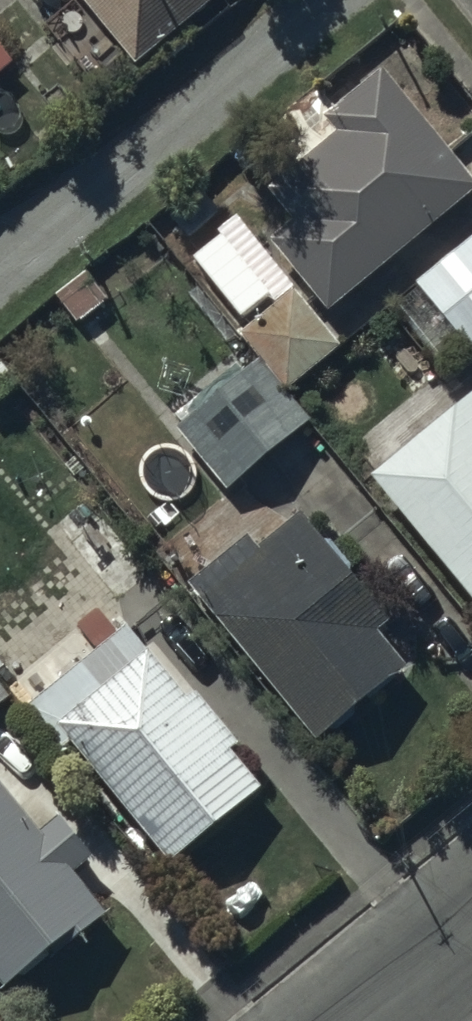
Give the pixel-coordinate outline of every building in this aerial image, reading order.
[(136,61),(151,49),(161,62),(195,34),(185,21),(210,0),(86,0),(136,61)] [(15,59),(0,40),(0,71),(15,59)] [(379,68),(334,106),(328,99),(272,147),(289,168),(269,185),(296,217),(269,240),(331,310),(471,188),(471,175),(379,68)] [(270,292),(221,233),(193,256),(243,315),(270,292)] [(390,304),(438,361),(464,340),(471,349),(471,235),(390,304)] [(342,342),(294,288),(242,334),(290,388),(342,342)] [(229,488),(310,418),(257,357),(176,427),(229,488)] [(370,471),(471,596),(471,389),(370,471)] [(152,571),(89,491),(51,521),(114,601),(152,571)] [(248,533),(189,582),(317,737),(407,664),(378,629),(392,617),(303,509),(258,546),(248,533)] [(62,749),(73,740),(171,858),(260,785),(230,749),(240,741),(197,688),(187,696),(127,624),(82,661),(78,657),(57,674),(60,678),(26,706),(62,749)] [(10,693),(0,681),(0,702),(10,693)] [(3,983),(45,949),(50,956),(106,911),(0,780),(0,979),(3,983)]
